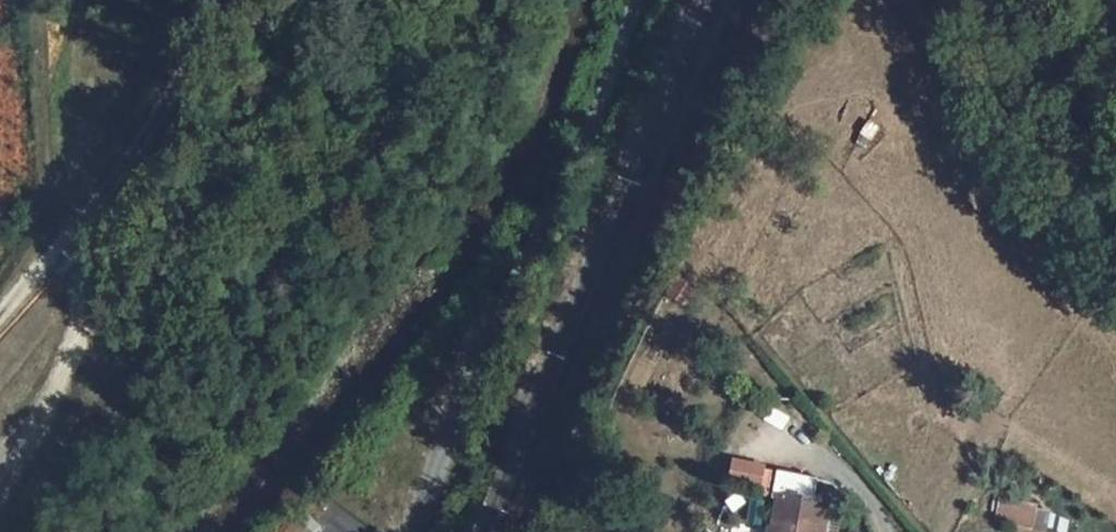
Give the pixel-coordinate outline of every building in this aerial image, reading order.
[(764,466),(733,460),(729,480),(760,486),(764,466)] [(820,479),(778,471),(774,497),(780,498),(775,529),(769,528),(769,531),(827,531),(831,507),(816,504),(820,479)] [(301,531),(303,531),(370,531),(372,528),(324,496),(301,531)] [(1032,527),(1037,504),(1002,496),(996,519),(1032,527)]
